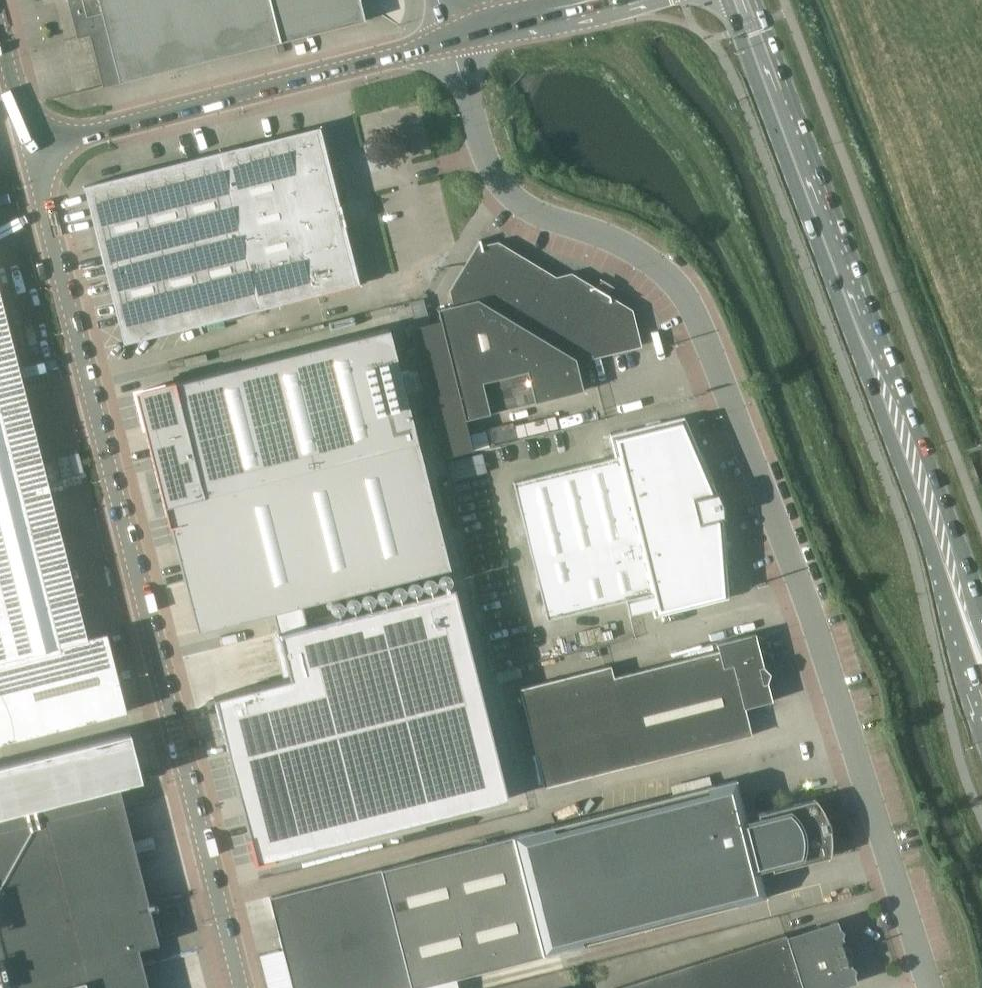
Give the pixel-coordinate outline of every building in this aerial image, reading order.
[(364,21),(359,0),(68,0),(77,38),(106,30),(119,82),(364,21)] [(282,44),(276,45),(278,53),(284,51),(282,44)] [(260,309),(281,303),(358,283),(319,127),(221,152),(260,308),(260,309)] [(123,343),(215,320),(235,315),(260,308),(221,152),(84,186),(104,265),(123,343)] [(482,249),(480,240),(477,240),(478,243),(449,291),(452,305),(437,309),(439,319),(428,322),(414,325),(409,327),(442,458),(473,451),(469,436),(450,441),(446,424),(486,415),(536,402),(583,390),(575,359),(637,344),(629,312),(570,277),(555,281),(497,245),(482,249)] [(126,712),(106,634),(87,639),(0,294),(0,744),(126,712)] [(422,301),(409,305),(414,325),(428,322),(422,301)] [(397,322),(131,387),(181,588),(246,572),(257,613),(457,560),(397,322)] [(698,499),(681,434),(635,445),(632,435),(612,440),(616,457),(513,482),(547,620),(625,600),(629,614),(653,608),(655,615),(688,607),(684,593),(718,584),(702,517),(712,515),(708,497),(698,499)] [(289,678),(213,697),(255,863),(507,798),(453,587),(304,625),(299,605),(272,612),(289,678)] [(771,701),(754,633),(716,643),(718,651),(613,677),(610,665),(519,688),(544,787),(752,735),(744,708),(771,701)] [(117,785),(140,780),(128,731),(0,764),(0,987),(86,987),(81,965),(158,943),(117,785)] [(711,800),(708,786),(512,836),(542,955),(766,898),(759,871),(770,868),(771,871),(830,856),(831,849),(831,838),(830,833),(828,824),(826,817),(823,812),(815,799),(757,814),(758,818),(746,821),(739,793),(711,800)] [(512,836),(268,898),(291,987),(413,987),(542,955),(512,836)] [(841,937),(843,932),(838,928),(836,921),(786,937),(784,934),(687,965),(616,987),(836,987),(856,982),(853,975),(855,970),(850,966),(848,958),(850,954),(848,946),(844,946),(841,937)]
